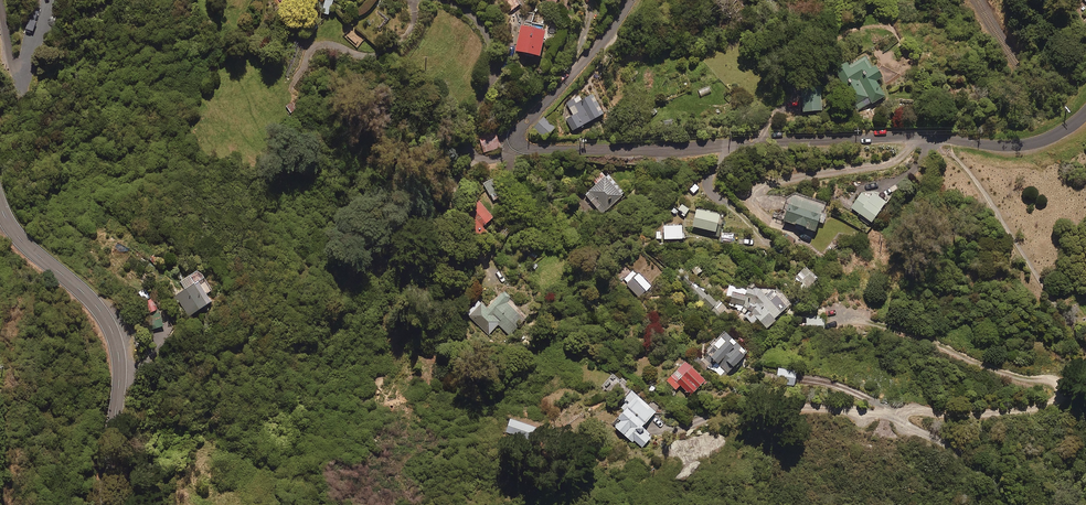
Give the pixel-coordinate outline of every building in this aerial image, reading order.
[(318,11),(329,13),(332,0),(320,0),(318,11)] [(520,0),(499,0),(507,11),(521,1),(520,0)] [(37,18),(29,15),(24,30),(31,32),(37,18)] [(545,25),(521,21),(515,48),(540,53),(545,25)] [(883,74),(869,49),(849,61),(847,58),(834,65),(859,109),(886,94),(876,78),(883,74)] [(823,107),(821,89),(802,90),(803,108),(823,107)] [(603,110),(592,92),(581,99),(578,95),(566,102),(573,113),(566,118),(573,129),(603,110)] [(554,125),(543,115),(533,127),(544,137),(554,125)] [(623,194),(602,170),(595,177),(598,181),(584,193),(602,213),(623,194)] [(502,194),(493,182),(485,187),(494,199),(502,194)] [(869,195),(861,190),(851,206),(873,220),(887,199),(873,189),(869,195)] [(783,218),(796,222),(797,220),(807,224),(806,225),(816,229),(819,220),(823,222),(827,212),(822,211),(825,202),(793,191),(783,218)] [(689,207),(678,200),(675,205),(685,212),(689,207)] [(493,214),(482,202),(467,217),(479,229),(493,214)] [(721,211),(697,205),(693,223),(716,229),(721,211)] [(682,223),(664,223),(664,230),(656,230),(656,237),(683,237),(682,223)] [(698,263),(691,268),(696,276),(703,271),(698,263)] [(819,280),(804,266),(795,276),(810,290),(819,280)] [(638,273),(634,269),(623,279),(638,296),(651,284),(640,272),(638,273)] [(212,288),(202,275),(175,295),(189,315),(210,299),(206,293),(212,288)] [(699,284),(698,285),(695,281),(690,285),(693,289),(692,290),(700,299),(707,294),(699,284)] [(748,288),(729,283),(726,296),(731,297),(729,304),(735,306),(753,323),(758,318),(767,327),(790,303),(773,286),(766,294),(754,282),(748,288)] [(517,315),(521,311),(502,291),(486,306),(480,300),(467,312),(488,335),(499,325),(508,334),(523,321),(517,315)] [(719,298),(717,300),(709,292),(699,302),(708,311),(711,308),(718,315),(727,306),(719,298)] [(747,350),(725,329),(706,350),(728,371),(747,350)] [(705,378),(685,359),(666,379),(676,388),(680,384),(691,394),(705,378)] [(796,369),(779,367),(777,382),(795,385),(796,369)] [(655,410),(631,388),(622,397),(629,403),(612,422),(632,441),(634,439),(642,446),(652,435),(642,425),(655,410)] [(566,418),(559,414),(554,422),(561,427),(566,418)] [(531,424),(510,417),(507,428),(528,435),(531,424)]
